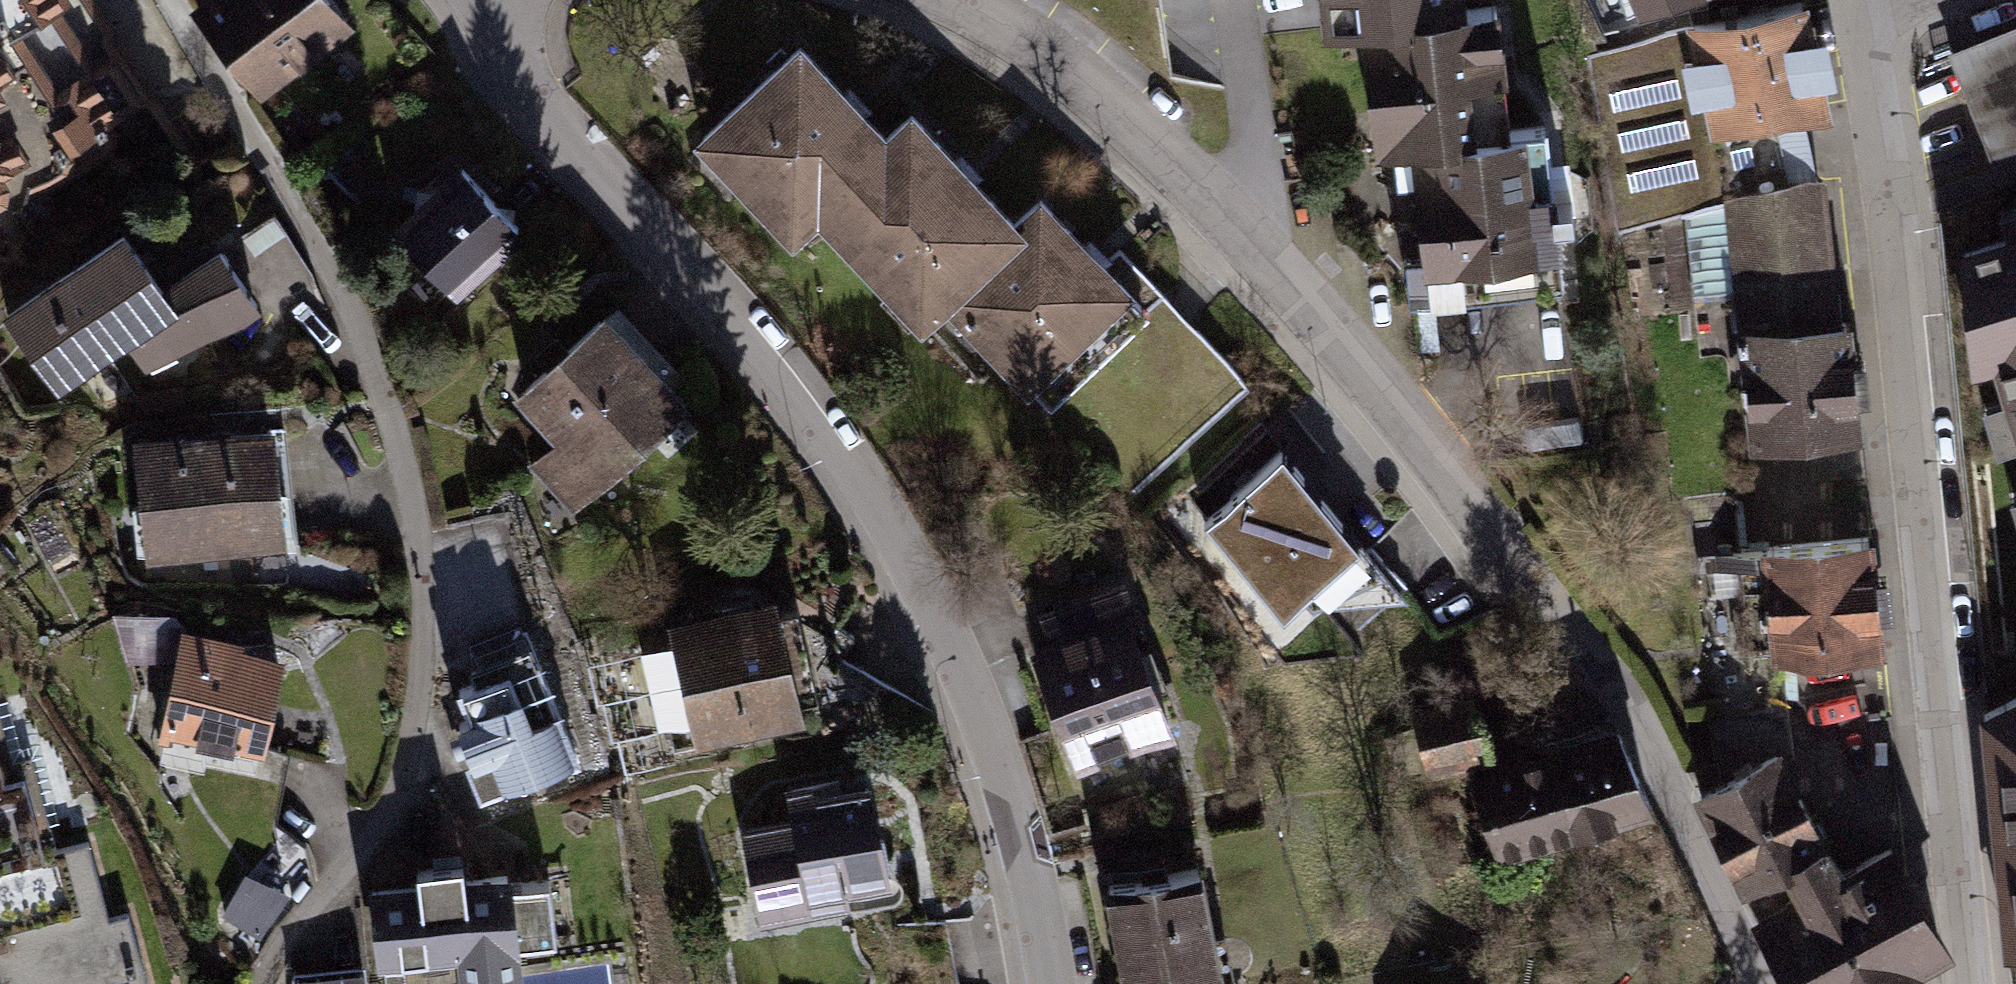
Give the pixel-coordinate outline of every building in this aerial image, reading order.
[(61,0),(0,0),(0,189),(32,195),(33,187),(43,188),(47,166),(72,150),(78,161),(109,141),(102,130),(106,127),(102,123),(140,99),(110,54),(87,68),(49,10),(62,1),(61,0)] [(260,88),(347,19),(332,0),(210,0),(197,10),(260,88)] [(1326,40),(1477,26),(1474,0),(1323,0),(1326,40)] [(1687,15),(1713,132),(1831,107),(1808,0),(1757,0),(1687,15)] [(1511,30),(1376,42),(1388,164),(1425,161),(1522,152),(1511,30)] [(1958,58),(1990,151),(2015,142),(2015,38),(1958,58)] [(897,147),(804,49),(703,146),(796,244),(821,220),(897,147)] [(1016,220),(922,123),(897,147),(821,220),(915,317),(938,296),(1016,220)] [(1425,161),(1437,286),(1561,274),(1549,149),(1522,152),(1425,161)] [(517,228),(462,169),(398,228),(454,287),(517,228)] [(1847,317),(1828,182),(1729,196),(1749,331),(1847,317)] [(1132,297),(1039,199),(1016,220),(938,296),(1031,394),(1132,297)] [(1718,213),(1694,217),(1705,281),(1729,277),(1718,213)] [(1961,237),(1973,365),(1997,357),(2015,422),(2015,220),(1961,237)] [(123,233),(7,316),(57,385),(93,359),(87,351),(120,327),(141,357),(166,339),(172,346),(236,315),(256,301),(220,250),(164,290),(123,233)] [(656,361),(612,314),(601,324),(599,321),(525,390),(566,435),(540,459),(577,499),(645,436),(636,426),(668,396),(645,371),(656,361)] [(1757,453),(1866,446),(1860,334),(1750,340),(1757,453)] [(283,431),(137,446),(148,549),(294,534),(283,431)] [(1280,437),(1201,506),(1290,608),(1328,574),(1388,560),(1280,437)] [(1881,666),(1877,549),(1776,552),(1779,669),(1881,666)] [(1132,588),(1027,627),(1083,778),(1188,739),(1132,588)] [(798,607),(687,632),(688,638),(666,643),(669,654),(649,658),(665,728),(706,718),(707,722),(818,697),(798,607)] [(468,761),(481,791),(574,754),(525,632),(472,654),(479,670),(473,672),(477,683),(461,689),(472,717),(461,722),(475,758),(468,761)] [(214,642),(184,635),(165,724),(191,729),(190,734),(260,748),(278,662),(213,649),(214,642)] [(1980,708),(2003,945),(2015,944),(2015,689),(1980,708)] [(1494,756),(1481,705),(1416,722),(1429,772),(1494,756)] [(1488,779),(1517,866),(1654,821),(1626,734),(1488,779)] [(1791,759),(1699,803),(1748,904),(1840,860),(1791,759)] [(36,825),(23,776),(4,781),(0,782),(0,835),(36,825)] [(796,822),(745,832),(763,917),(845,900),(841,884),(885,875),(868,790),(792,806),(796,822)] [(0,981),(9,980),(10,983),(88,983),(127,974),(130,983),(146,983),(128,913),(107,919),(87,842),(56,850),(49,823),(36,825),(0,835),(0,980),(0,981)] [(1790,983),(1920,983),(1951,968),(1888,851),(1756,921),(1790,983)] [(418,886),(373,892),(381,960),(460,951),(463,977),(517,970),(514,942),(555,937),(548,878),(507,883),(506,876),(464,881),(462,863),(416,868),(418,886)] [(1111,888),(1129,983),(1228,983),(1207,870),(1111,888)] [(260,927),(286,897),(245,879),(233,904),(260,927)] [(298,968),(298,983),(372,983),(371,966),(298,968)]
